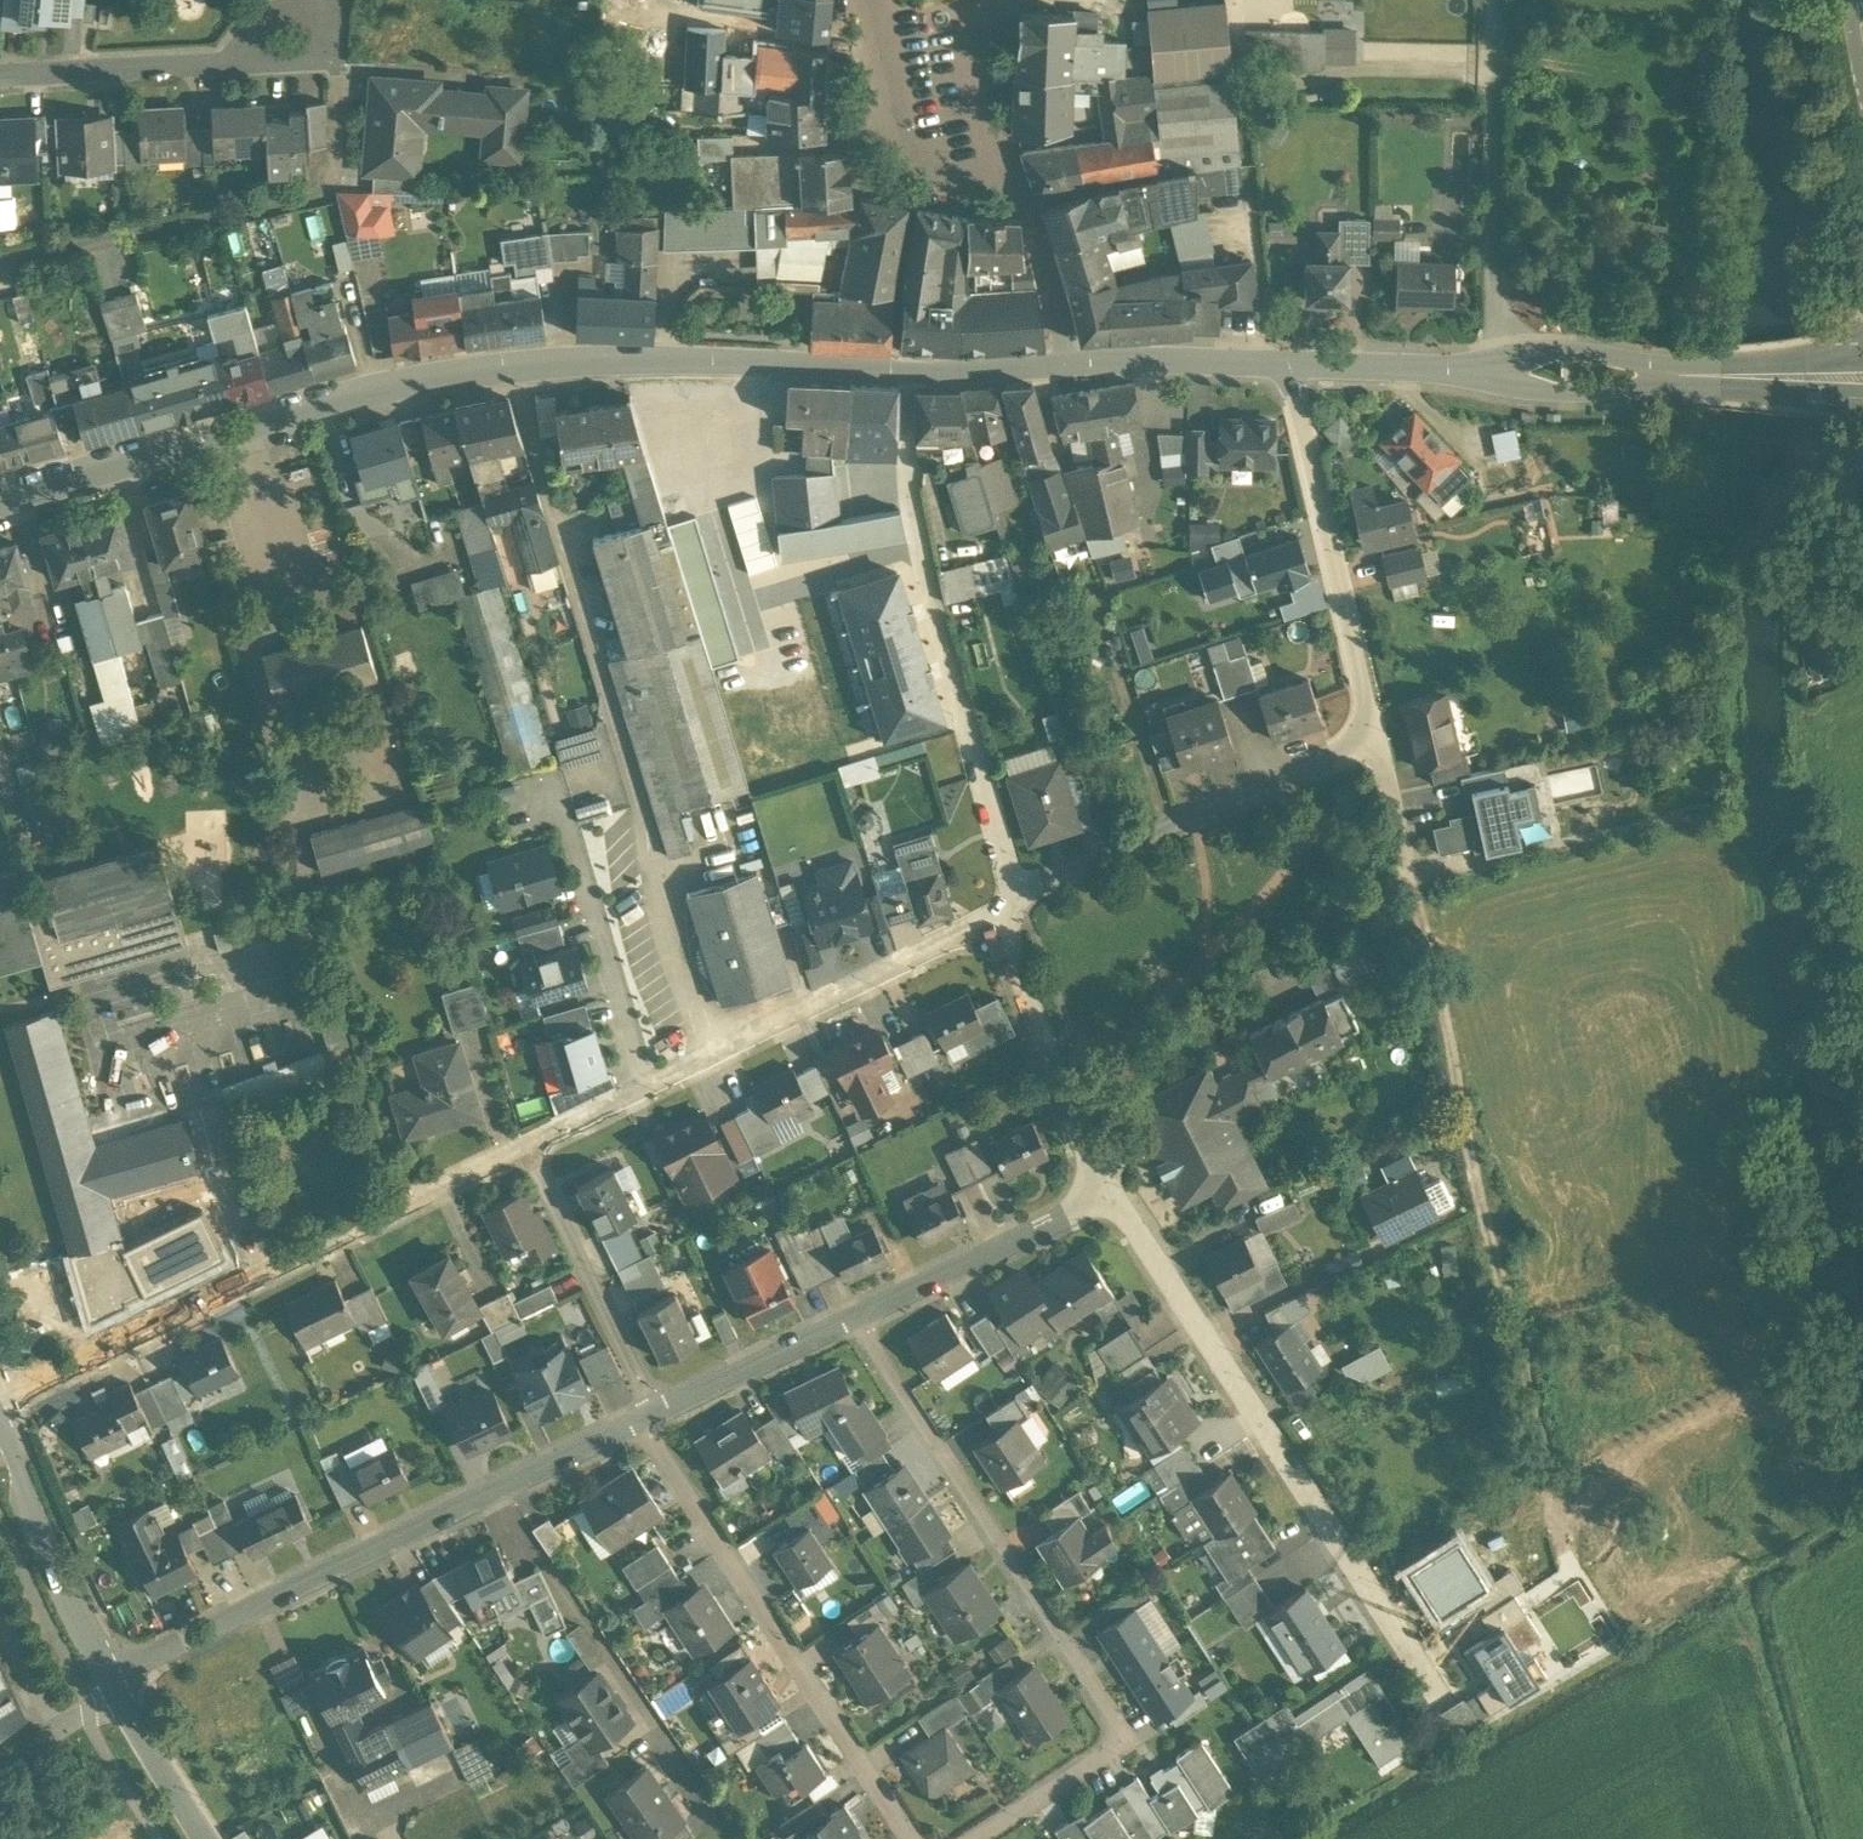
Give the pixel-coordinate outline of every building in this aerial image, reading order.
[(1,26),(21,28),(21,19),(20,19),(22,0),(4,0),(1,26)] [(20,19),(21,19),(43,21),(43,17),(69,19),(70,12),(82,14),(83,1),(84,0),(22,0),(20,19)] [(703,7),(755,14),(757,0),(704,0),(703,7)] [(755,14),(779,18),(777,31),(828,36),(831,5),(831,0),(757,0),(755,14)] [(96,3),(83,1),(82,14),(82,20),(94,21),(96,3)] [(1226,2),(1148,9),(1154,76),(1232,72),(1226,2)] [(1073,13),(1037,10),(1020,12),(1017,50),(1018,51),(1017,71),(1017,72),(1067,75),(1092,76),(1097,76),(1121,77),(1123,44),(1096,41),(1098,13),(1073,11),(1073,13)] [(725,29),(688,27),(686,86),(695,86),(753,89),(756,58),(723,55),(725,29)] [(1245,29),(1245,60),(1325,61),(1325,30),(1245,29)] [(1325,30),(1325,61),(1354,62),(1355,31),(1325,30)] [(827,50),(758,43),(756,58),(753,89),(754,89),(754,88),(769,90),(824,96),(827,50)] [(619,49),(618,79),(655,81),(657,51),(619,49)] [(1067,75),(1017,72),(1015,132),(1016,133),(1039,133),(1065,129),(1067,88),(1067,75)] [(1154,76),(1152,76),(1158,116),(1150,117),(1150,119),(1149,120),(1154,154),(1239,146),(1232,72),(1154,76)] [(1092,76),(1067,75),(1067,88),(1099,89),(1097,76),(1092,76)] [(1152,76),(1136,77),(1121,77),(1097,76),(1099,89),(1107,140),(1075,144),(1079,164),(1088,162),(1093,180),(1110,177),(1156,169),(1154,154),(1149,120),(1150,119),(1150,117),(1158,116),(1152,76)] [(490,96),(437,92),(437,84),(384,80),(382,106),(371,105),(367,169),(380,170),(413,173),(416,173),(420,110),(440,112),(439,120),(441,120),(441,122),(488,125),(490,96)] [(753,89),(695,86),(694,110),(740,111),(752,112),(754,89),(753,89)] [(523,90),(491,88),(490,96),(488,125),(486,154),(518,156),(523,90)] [(824,96),(769,90),(767,113),(825,117),(824,96)] [(327,101),(307,102),(307,109),(309,109),(311,145),(327,144),(326,120),(328,119),(327,101)] [(266,104),(212,107),(213,125),(214,150),(215,150),(267,148),(268,147),(267,117),(266,104)] [(290,116),(267,117),(268,147),(267,148),(269,174),(293,173),(293,166),(307,165),(307,155),(311,155),(311,145),(309,109),(307,109),(289,110),(290,116)] [(183,110),(140,112),(141,132),(142,156),(143,156),(184,154),(185,153),(184,127),(183,110)] [(740,111),(694,110),(692,136),(731,135),(737,134),(740,111)] [(825,117),(767,113),(765,133),(825,137),(825,117)] [(47,117),(30,118),(30,125),(30,131),(32,131),(33,150),(48,149),(47,117)] [(106,118),(63,121),(65,148),(62,148),(62,154),(65,154),(66,165),(109,163),(107,129),(106,118)] [(0,126),(0,168),(8,167),(8,179),(34,177),(33,150),(32,131),(30,131),(30,125),(0,126)] [(213,125),(202,126),(204,162),(216,162),(215,150),(214,150),(213,125)] [(202,126),(184,127),(185,153),(184,154),(184,163),(204,162),(202,126)] [(107,129),(109,163),(114,163),(127,162),(125,133),(125,128),(107,129)] [(141,132),(125,133),(127,162),(127,169),(144,168),(143,156),(142,156),(141,132)] [(731,135),(697,136),(699,157),(732,156),(733,155),(731,135)] [(1075,144),(1057,147),(1067,189),(1083,184),(1079,164),(1075,144)] [(1239,146),(1154,154),(1156,169),(1110,177),(1112,186),(1128,183),(1197,171),(1240,164),(1241,164),(1239,146)] [(1057,147),(1022,152),(1038,199),(1067,189),(1057,147)] [(733,155),(732,156),(735,206),(755,205),(846,201),(846,200),(851,199),(852,199),(849,149),(825,150),(798,151),(798,152),(733,155)] [(1093,180),(1088,162),(1079,164),(1083,184),(1093,180)] [(114,176),(114,163),(109,163),(66,165),(67,179),(114,176)] [(1240,164),(1197,171),(1197,193),(1243,191),(1240,164)] [(413,173),(380,170),(378,191),(412,191),(413,173)] [(1112,186),(1098,189),(1041,207),(1050,233),(1055,246),(1100,231),(1102,236),(1137,227),(1171,219),(1197,212),(1197,211),(1197,193),(1197,171),(1128,183),(1112,186)] [(368,191),(336,190),(346,231),(375,226),(368,191)] [(846,201),(755,205),(756,244),(782,243),(787,243),(787,236),(829,233),(853,232),(861,198),(852,199),(851,199),(846,200),(846,201)] [(907,207),(861,198),(853,232),(850,247),(898,255),(907,207)] [(717,207),(665,208),(664,248),(756,245),(756,244),(755,205),(735,206),(717,207)] [(968,217),(917,209),(912,240),(904,294),(904,296),(900,350),(962,353),(1046,348),(1041,307),(1037,283),(1036,283),(975,287),(967,287),(966,266),(968,217)] [(1207,251),(1197,212),(1171,219),(1180,256),(1207,251)] [(1019,219),(968,217),(966,266),(974,265),(1024,263),(1024,262),(1019,219)] [(1370,218),(1339,218),(1339,230),(1339,261),(1348,261),(1349,262),(1369,262),(1370,218)] [(1400,220),(1374,219),(1374,236),(1400,237),(1400,220)] [(658,225),(606,228),(606,243),(618,243),(618,261),(625,261),(657,261),(658,225)] [(1100,231),(1055,246),(1067,288),(1112,273),(1113,271),(1107,251),(1140,242),(1137,227),(1102,236),(1100,231)] [(589,230),(548,232),(551,260),(579,258),(579,253),(590,253),(589,230)] [(1339,230),(1317,230),(1317,261),(1307,260),(1307,299),(1315,299),(1315,305),(1331,306),(1331,304),(1345,304),(1345,300),(1348,300),(1349,262),(1348,261),(1339,261),(1339,230)] [(548,232),(530,235),(534,266),(552,264),(551,260),(548,232)] [(829,233),(787,236),(787,243),(782,243),(776,274),(820,276),(826,251),(828,239),(829,233)] [(834,240),(828,239),(826,251),(832,252),(834,240)] [(898,255),(850,247),(846,263),(895,272),(898,255)] [(1195,292),(1221,290),(1222,275),(1252,273),(1251,259),(1182,269),(1182,272),(1158,274),(1117,285),(1120,294),(1195,292)] [(657,261),(625,261),(624,293),(617,293),(615,336),(653,338),(657,261)] [(1024,263),(974,265),(975,287),(1036,283),(1030,261),(1024,262),(1024,263)] [(1456,263),(1397,262),(1396,304),(1418,305),(1418,301),(1455,302),(1456,263)] [(895,272),(846,263),(839,292),(893,294),(895,272)] [(282,264),(264,269),(272,298),(290,293),(282,264)] [(510,271),(491,274),(492,284),(500,340),(546,333),(540,292),(539,292),(537,272),(511,276),(510,271)] [(1112,273),(1067,288),(1080,342),(1111,340),(1105,295),(1120,294),(1117,285),(1114,274),(1112,273)] [(1252,273),(1222,275),(1221,290),(1220,300),(1255,302),(1252,273)] [(595,277),(579,276),(576,334),(615,336),(617,293),(604,292),(604,287),(595,286),(595,277)] [(325,314),(329,328),(345,324),(332,281),(315,286),(321,307),(326,306),(328,313),(325,314)] [(492,284),(458,289),(466,345),(500,340),(492,284)] [(315,286),(290,293),(303,336),(329,328),(325,314),(328,313),(326,306),(321,307),(315,286)] [(458,289),(411,296),(414,311),(424,309),(427,334),(445,331),(447,347),(466,345),(458,289)] [(839,292),(813,290),(811,346),(837,347),(839,292)] [(1120,294),(1105,295),(1111,340),(1192,333),(1192,332),(1218,333),(1220,300),(1221,290),(1195,292),(1120,294)] [(26,291),(12,295),(18,323),(33,319),(26,291)] [(893,294),(839,292),(837,347),(890,350),(893,294)] [(102,305),(125,380),(160,370),(156,356),(144,360),(136,332),(151,327),(141,293),(102,305)] [(290,293),(272,298),(285,342),(303,337),(303,336),(290,293)] [(244,303),(209,313),(215,333),(234,328),(242,355),(222,361),(233,399),(268,389),(257,350),(244,303)] [(414,311),(387,315),(393,356),(447,347),(445,331),(427,334),(424,309),(414,311)] [(329,328),(303,336),(303,337),(314,376),(356,364),(345,324),(329,328)] [(285,342),(257,350),(268,389),(314,376),(303,337),(285,342)] [(160,370),(125,380),(125,383),(138,426),(233,399),(222,361),(219,353),(160,370)] [(92,369),(50,380),(57,404),(74,399),(73,398),(98,391),(92,369)] [(50,380),(30,385),(38,414),(52,410),(51,405),(57,404),(50,380)] [(1134,382),(1069,393),(1074,415),(1087,414),(1090,434),(1116,430),(1141,425),(1134,382)] [(98,391),(73,398),(74,399),(86,442),(138,426),(125,383),(98,391)] [(850,385),(788,383),(786,419),(804,420),(803,430),(802,452),(844,453),(850,385)] [(1033,383),(1003,386),(1016,431),(1014,431),(1022,459),(1052,450),(1033,383)] [(898,386),(850,385),(844,453),(844,455),(897,457),(898,386)] [(1001,386),(961,390),(972,438),(973,440),(1013,432),(1001,386)] [(961,390),(916,389),(916,438),(972,438),(961,390)] [(1069,393),(1052,396),(1063,438),(1090,434),(1087,414),(1074,415),(1069,393)] [(627,399),(559,409),(559,408),(556,409),(559,431),(564,464),(624,457),(645,451),(627,394),(625,394),(627,398),(626,398),(627,399)] [(559,431),(556,409),(554,395),(534,397),(540,434),(559,431)] [(509,396),(455,408),(470,457),(476,477),(492,473),(489,462),(483,454),(487,451),(523,443),(509,396)] [(455,408),(422,415),(433,465),(434,465),(438,483),(453,480),(449,461),(470,457),(455,408)] [(38,414),(13,422),(24,459),(63,448),(52,410),(38,414)] [(1473,472),(1414,411),(1381,440),(1426,486),(1442,502),(1473,472)] [(1252,420),(1248,416),(1243,416),(1239,420),(1221,419),(1221,440),(1206,440),(1206,460),(1221,460),(1221,463),(1273,463),(1273,420),(1252,420)] [(1340,417),(1326,429),(1337,443),(1341,440),(1347,446),(1357,437),(1340,417)] [(415,418),(398,422),(406,447),(422,444),(415,418)] [(24,459),(13,422),(0,425),(0,466),(24,459)] [(398,422),(352,436),(365,478),(391,470),(401,501),(420,495),(406,447),(398,422)] [(803,430),(790,428),(789,451),(802,452),(803,430)] [(1206,429),(1189,429),(1189,434),(1189,449),(1189,472),(1206,473),(1206,460),(1206,440),(1206,429)] [(1116,430),(1090,434),(1093,464),(1123,456),(1116,430)] [(1189,434),(1159,434),(1162,453),(1187,450),(1189,449),(1189,434)] [(1162,453),(1161,453),(1162,466),(1188,463),(1187,450),(1162,453)] [(644,523),(594,539),(629,653),(629,654),(701,633),(668,524),(645,451),(624,457),(634,491),(643,519),(644,523)] [(806,472),(775,478),(780,531),(840,520),(833,454),(811,454),(806,472)] [(1521,455),(1478,465),(1484,495),(1528,485),(1521,455)] [(1093,464),(1063,472),(1086,536),(1121,528),(1139,524),(1123,456),(1093,464)] [(1001,457),(980,463),(995,509),(1016,502),(1001,457)] [(969,473),(948,479),(964,531),(999,522),(995,509),(980,463),(979,459),(967,459),(969,473)] [(564,579),(530,468),(521,472),(517,477),(515,489),(505,498),(511,517),(508,518),(524,570),(526,570),(531,588),(564,579)] [(1062,470),(1029,480),(1049,547),(1072,540),(1076,553),(1090,549),(1063,472),(1062,470)] [(492,473),(476,477),(480,489),(483,501),(490,523),(508,518),(511,517),(505,498),(497,493),(492,473)] [(1442,502),(1426,486),(1416,497),(1436,518),(1447,507),(1442,502)] [(1377,507),(1372,487),(1350,492),(1363,548),(1415,536),(1407,500),(1377,507)] [(480,489),(473,492),(476,503),(483,501),(480,489)] [(188,491),(147,503),(162,555),(165,563),(166,563),(206,551),(188,491)] [(634,491),(607,500),(616,527),(643,519),(634,491)] [(760,510),(756,497),(729,505),(733,518),(760,510)] [(476,503),(458,508),(472,553),(497,546),(490,523),(483,501),(476,503)] [(840,520),(780,531),(782,554),(784,554),(817,548),(817,549),(905,534),(900,509),(840,520)] [(760,510),(733,518),(737,532),(764,523),(760,510)] [(119,511),(81,522),(102,592),(113,589),(106,565),(132,557),(119,511)] [(701,633),(710,665),(737,657),(695,516),(668,524),(701,633)] [(1190,522),(1190,541),(1220,540),(1220,521),(1190,522)] [(81,522),(45,533),(58,579),(85,571),(92,595),(102,592),(81,522)] [(769,538),(764,523),(737,532),(741,546),(769,538)] [(1121,528),(1086,536),(1090,549),(1092,555),(1126,547),(1121,528)] [(1299,536),(1244,554),(1246,557),(1229,563),(1228,559),(1198,569),(1208,599),(1238,589),(1235,582),(1252,577),(1256,588),(1276,581),(1279,588),(1309,578),(1307,571),(1310,570),(1299,536)] [(769,538),(741,546),(746,560),(773,551),(769,538)] [(0,546),(0,589),(9,587),(14,604),(32,599),(23,568),(31,566),(27,553),(20,555),(15,541),(0,546)] [(497,546),(472,553),(482,587),(499,582),(507,580),(497,546)] [(1419,547),(1384,556),(1390,583),(1426,575),(1419,547)] [(777,566),(773,551),(746,560),(750,574),(777,566)] [(1008,553),(938,571),(944,602),(1001,588),(1018,584),(1008,553)] [(171,579),(166,563),(165,563),(162,555),(148,560),(155,584),(171,579)] [(459,571),(413,585),(420,606),(456,595),(465,592),(459,571)] [(896,573),(841,590),(886,735),(941,718),(929,681),(934,680),(930,665),(925,667),(912,623),(916,622),(911,607),(907,608),(896,573)] [(171,579),(155,584),(163,612),(164,617),(178,613),(181,612),(171,579)] [(552,754),(499,582),(482,587),(465,592),(456,595),(509,768),(552,754)] [(1018,584),(1001,588),(1005,603),(1022,599),(1018,584)] [(113,589),(102,592),(119,649),(142,643),(125,585),(113,589)] [(92,595),(79,599),(95,656),(119,649),(102,592),(92,595)] [(163,612),(146,617),(160,663),(161,663),(167,684),(182,680),(176,656),(169,635),(164,617),(163,612)] [(178,613),(164,617),(169,635),(183,631),(178,613)] [(363,624),(264,654),(279,705),(378,675),(363,624)] [(5,633),(12,658),(28,654),(21,628),(5,633)] [(189,652),(183,631),(169,635),(176,656),(189,652)] [(5,633),(0,635),(0,662),(12,658),(5,633)] [(701,633),(629,654),(629,653),(610,659),(669,856),(691,849),(679,808),(747,787),(710,665),(701,633)] [(1241,634),(1222,640),(1225,647),(1243,641),(1241,634)] [(1243,641),(1225,647),(1228,658),(1229,658),(1247,652),(1243,641)] [(119,649),(95,656),(111,710),(119,738),(142,732),(135,706),(119,649)] [(1247,652),(1229,658),(1240,692),(1258,687),(1247,652)] [(12,658),(17,676),(33,671),(28,654),(12,658)] [(0,662),(0,681),(17,676),(12,658),(0,662)] [(1228,658),(1213,663),(1224,698),(1240,692),(1229,658),(1228,658)] [(1309,678),(1259,694),(1273,738),(1298,730),(1297,727),(1322,719),(1309,678)] [(1445,693),(1402,702),(1416,766),(1427,764),(1459,757),(1459,756),(1445,693)] [(555,735),(566,765),(607,749),(588,699),(565,708),(573,729),(555,735)] [(1564,705),(1571,734),(1592,728),(1585,699),(1564,705)] [(154,700),(135,706),(142,732),(143,732),(162,727),(154,700)] [(1220,706),(1168,722),(1182,764),(1183,767),(1207,760),(1206,757),(1233,749),(1220,706)] [(111,710),(94,714),(102,743),(119,738),(111,710)] [(1056,710),(1043,713),(1050,737),(1062,734),(1056,710)] [(1170,728),(1151,735),(1162,770),(1182,764),(1170,728)] [(1066,735),(1050,740),(1052,746),(1057,761),(1058,761),(1062,773),(1076,769),(1066,735)] [(1052,746),(1005,761),(1031,841),(1078,826),(1062,773),(1058,761),(1057,761),(1052,746)] [(844,783),(881,772),(875,752),(838,763),(844,783)] [(1459,757),(1427,764),(1431,782),(1440,780),(1460,775),(1469,773),(1465,755),(1459,756),(1459,757)] [(1502,766),(1488,769),(1492,785),(1493,791),(1507,788),(1502,766)] [(1469,773),(1460,775),(1464,791),(1492,785),(1488,769),(1469,773)] [(1493,791),(1473,795),(1477,815),(1433,826),(1439,851),(1473,843),(1474,849),(1519,839),(1515,822),(1542,816),(1534,782),(1507,788),(1493,791)] [(580,816),(611,805),(607,793),(576,803),(580,816)] [(423,800),(311,833),(322,872),(434,838),(423,800)] [(942,871),(931,831),(893,843),(899,862),(897,863),(898,866),(872,873),(878,892),(879,896),(907,888),(915,916),(917,925),(953,914),(940,871),(942,871)] [(159,842),(43,876),(51,903),(28,910),(42,959),(46,973),(50,986),(189,947),(159,842)] [(546,846),(491,862),(503,905),(540,893),(539,888),(557,882),(546,846)] [(851,859),(818,869),(822,883),(804,889),(821,942),(871,926),(872,926),(863,897),(851,859)] [(0,872),(0,972),(42,959),(28,910),(16,867),(0,872)] [(757,870),(687,893),(721,1004),(790,981),(757,870)] [(907,888),(879,896),(887,924),(888,924),(915,916),(907,888)] [(878,892),(863,897),(872,926),(871,926),(872,931),(888,926),(888,924),(887,924),(879,896),(878,892)] [(553,904),(513,916),(518,934),(559,922),(553,904)] [(215,933),(220,952),(269,939),(264,920),(215,933)] [(559,922),(518,934),(526,959),(566,947),(559,922)] [(810,923),(792,929),(803,964),(820,959),(810,923)] [(526,959),(520,961),(527,985),(528,985),(533,1003),(588,986),(583,969),(576,944),(566,947),(526,959)] [(1362,945),(1307,972),(1319,998),(1339,988),(1375,971),(1362,945)] [(479,982),(443,993),(454,1030),(490,1020),(479,982)] [(1319,998),(1249,1033),(1262,1059),(1270,1075),(1343,1040),(1341,1035),(1358,1027),(1339,988),(1319,998)] [(997,997),(975,1007),(968,993),(929,1012),(945,1045),(964,1036),(971,1051),(1013,1030),(997,997)] [(317,1005),(331,1050),(350,1044),(336,1000),(317,1005)] [(585,1002),(543,1015),(550,1036),(569,1030),(570,1034),(592,1027),(585,1002)] [(95,1145),(57,1010),(5,1024),(6,1026),(8,1026),(20,1069),(18,1070),(19,1071),(21,1070),(33,1114),(31,1114),(31,1115),(34,1115),(46,1158),(44,1159),(44,1161),(49,1159),(57,1187),(52,1188),(53,1190),(55,1189),(73,1251),(71,1252),(71,1254),(122,1239),(110,1196),(201,1171),(186,1119),(95,1145)] [(592,1027),(570,1034),(569,1030),(550,1036),(550,1037),(534,1042),(541,1067),(557,1062),(565,1088),(584,1082),(583,1079),(606,1072),(592,1027)] [(873,1028),(832,1048),(848,1082),(849,1082),(863,1110),(890,1097),(887,1091),(899,1085),(889,1062),(886,1056),(890,1054),(879,1033),(876,1035),(873,1028)] [(939,1060),(925,1031),(909,1038),(923,1067),(939,1060)] [(923,1067),(909,1038),(894,1046),(908,1075),(923,1067)] [(459,1042),(417,1055),(427,1087),(395,1096),(407,1135),(480,1113),(459,1042)] [(325,1054),(222,1079),(230,1109),(332,1084),(325,1054)] [(1206,1070),(1135,1106),(1161,1159),(1156,1162),(1163,1177),(1168,1174),(1182,1202),(1214,1186),(1223,1203),(1262,1183),(1231,1121),(1261,1106),(1250,1085),(1270,1075),(1262,1059),(1212,1083),(1206,1070)] [(795,1068),(755,1087),(771,1120),(796,1108),(793,1103),(808,1096),(795,1068)] [(767,1141),(751,1107),(736,1115),(753,1149),(767,1141)] [(703,1112),(658,1134),(659,1134),(671,1159),(677,1172),(675,1173),(686,1195),(710,1183),(708,1179),(710,1178),(701,1161),(722,1151),(703,1112)] [(753,1149),(736,1115),(721,1122),(738,1156),(753,1149)] [(1032,1120),(991,1140),(1006,1173),(1048,1153),(1032,1120)] [(671,1159),(659,1134),(658,1134),(643,1142),(655,1166),(671,1159)] [(976,1136),(960,1144),(977,1179),(993,1172),(976,1136)] [(960,1144),(946,1151),(963,1186),(977,1179),(960,1144)] [(631,1162),(616,1170),(626,1191),(641,1183),(631,1162)] [(616,1170),(615,1168),(578,1186),(600,1232),(638,1214),(626,1191),(616,1170)] [(1415,1173),(1365,1197),(1385,1236),(1434,1212),(1452,1203),(1441,1179),(1422,1188),(1415,1173)] [(949,1189),(927,1200),(929,1204),(911,1213),(924,1241),(965,1221),(949,1189)] [(532,1214),(521,1192),(485,1209),(506,1253),(521,1246),(522,1248),(524,1247),(530,1260),(555,1248),(537,1211),(532,1214)] [(1253,1202),(1257,1212),(1279,1203),(1275,1193),(1253,1202)] [(1281,1208),(1256,1218),(1263,1234),(1287,1224),(1281,1208)] [(128,1240),(141,1282),(229,1256),(220,1226),(194,1234),(190,1221),(128,1240)] [(873,1225),(850,1237),(852,1241),(834,1250),(847,1278),(889,1258),(873,1225)] [(628,1226),(603,1238),(611,1254),(635,1242),(628,1226)] [(808,1226),(793,1233),(796,1239),(805,1258),(820,1251),(808,1226)] [(1244,1238),(1206,1258),(1233,1310),(1287,1282),(1276,1261),(1260,1269),(1244,1238)] [(796,1239),(783,1245),(792,1264),(805,1258),(796,1239)] [(635,1242),(611,1254),(618,1269),(643,1257),(635,1242)] [(1455,1243),(1444,1244),(1445,1271),(1456,1271),(1455,1243)] [(770,1248),(726,1270),(737,1292),(738,1292),(754,1324),(795,1304),(779,1271),(780,1271),(770,1248)] [(1034,1285),(1033,1286),(1053,1317),(1054,1319),(1057,1324),(1110,1289),(1084,1249),(1065,1262),(1067,1264),(1034,1285)] [(820,1251),(805,1258),(817,1283),(833,1276),(820,1250),(820,1251)] [(480,1309),(449,1254),(414,1274),(444,1329),(480,1309)] [(805,1258),(792,1264),(804,1290),(817,1283),(805,1258)] [(656,1264),(640,1272),(624,1281),(633,1299),(665,1283),(656,1264)] [(1034,1285),(1026,1273),(1013,1282),(1011,1279),(992,1292),(1009,1318),(1023,1339),(1024,1338),(1054,1319),(1053,1317),(1033,1286),(1034,1285)] [(550,1283),(513,1301),(520,1316),(557,1298),(550,1283)] [(320,1290),(287,1306),(303,1340),(321,1331),(354,1315),(339,1285),(321,1294),(320,1290)] [(372,1286),(355,1294),(371,1327),(388,1319),(372,1286)] [(1126,1312),(1139,1307),(1133,1289),(1120,1293),(1126,1312)] [(1283,1300),(1292,1318),(1313,1308),(1304,1290),(1283,1300)] [(508,1291),(478,1305),(493,1330),(496,1329),(520,1316),(513,1301),(508,1291)] [(676,1294),(639,1312),(661,1358),(698,1340),(676,1294)] [(1269,1312),(1282,1327),(1293,1319),(1280,1303),(1269,1312)] [(973,1353),(947,1313),(945,1314),(947,1317),(912,1340),(910,1337),(908,1338),(935,1379),(937,1378),(935,1375),(970,1352),(972,1354),(973,1353)] [(996,1327),(987,1313),(970,1324),(990,1354),(1007,1343),(996,1327)] [(1023,1339),(1009,1318),(996,1327),(1007,1343),(1015,1356),(1029,1347),(1024,1338),(1023,1339)] [(1297,1319),(1257,1345),(1285,1388),(1286,1389),(1306,1376),(1320,1367),(1300,1336),(1306,1332),(1297,1319)] [(1128,1326),(1097,1346),(1114,1373),(1126,1365),(1146,1352),(1128,1326)] [(493,1330),(482,1336),(494,1361),(508,1354),(496,1329),(493,1330)] [(321,1331),(303,1340),(312,1360),(331,1351),(321,1331)] [(222,1339),(183,1358),(189,1371),(199,1391),(220,1380),(224,1378),(222,1374),(236,1367),(222,1339)] [(608,1344),(580,1358),(595,1388),(623,1375),(608,1344)] [(1343,1360),(1353,1386),(1392,1370),(1382,1344),(1343,1360)] [(411,1368),(400,1346),(391,1351),(392,1353),(387,1351),(382,1367),(401,1373),(411,1368)] [(568,1346),(515,1372),(536,1416),(589,1390),(568,1346)] [(1146,1352),(1126,1365),(1133,1376),(1153,1363),(1146,1352)] [(443,1355),(431,1359),(443,1394),(454,1391),(443,1355)] [(1057,1360),(1034,1386),(1059,1407),(1082,1381),(1057,1360)] [(1163,1378),(1153,1363),(1133,1376),(1126,1365),(1114,1373),(1131,1399),(1122,1404),(1152,1450),(1149,1452),(1155,1463),(1185,1443),(1179,1432),(1197,1421),(1167,1375),(1163,1378)] [(839,1366),(786,1391),(808,1436),(825,1429),(853,1471),(855,1469),(865,1462),(857,1450),(883,1433),(862,1401),(857,1404),(839,1366)] [(245,1385),(236,1367),(222,1374),(224,1378),(220,1380),(227,1393),(245,1385)] [(189,1371),(174,1379),(183,1398),(199,1391),(189,1371)] [(483,1373),(464,1382),(472,1398),(448,1410),(467,1449),(511,1428),(492,1389),(491,1389),(483,1373)] [(172,1374),(150,1384),(167,1418),(188,1408),(183,1398),(174,1379),(172,1374)] [(1306,1376),(1286,1389),(1285,1388),(1282,1390),(1292,1406),(1315,1391),(1306,1376)] [(434,1377),(419,1384),(432,1410),(446,1403),(434,1377)] [(131,1382),(109,1393),(113,1402),(75,1420),(91,1453),(129,1435),(131,1440),(154,1429),(152,1426),(135,1391),(131,1382)] [(167,1418),(150,1384),(135,1391),(152,1426),(167,1418)] [(1016,1394),(985,1414),(994,1429),(1016,1415),(1020,1421),(1030,1415),(1016,1394)] [(188,1408),(167,1418),(172,1429),(193,1419),(188,1408)] [(746,1415),(728,1427),(726,1423),(697,1442),(723,1482),(741,1471),(770,1452),(759,1435),(746,1415)] [(1016,1415),(994,1429),(997,1433),(978,1446),(1003,1484),(1040,1460),(1016,1423),(1020,1421),(1016,1415)] [(779,1422),(759,1435),(770,1452),(774,1449),(782,1461),(798,1451),(779,1422)] [(883,1433),(857,1450),(865,1462),(883,1451),(891,1446),(883,1433)] [(345,1452),(354,1471),(372,1462),(370,1457),(388,1448),(381,1435),(345,1452)] [(1155,1463),(1171,1487),(1177,1483),(1201,1467),(1185,1443),(1155,1463)] [(388,1448),(370,1457),(372,1462),(354,1471),(368,1499),(409,1479),(393,1446),(388,1448)] [(865,1462),(855,1469),(866,1486),(894,1468),(883,1451),(865,1462)] [(360,1498),(342,1461),(326,1469),(343,1506),(360,1498)] [(894,1468),(866,1486),(890,1523),(926,1500),(902,1463),(894,1468)] [(1201,1467),(1177,1483),(1188,1500),(1194,1496),(1193,1495),(1212,1483),(1201,1467)] [(741,1471),(723,1482),(719,1485),(727,1498),(749,1483),(741,1471)] [(1212,1483),(1193,1495),(1194,1496),(1217,1533),(1218,1534),(1251,1513),(1255,1510),(1230,1471),(1212,1483)] [(631,1474),(614,1485),(611,1481),(586,1498),(589,1503),(613,1540),(656,1512),(631,1474)] [(1171,1487),(1160,1494),(1171,1511),(1188,1500),(1177,1483),(1171,1487)] [(823,1488),(814,1494),(829,1519),(839,1513),(823,1488)] [(1079,1489),(1042,1513),(1051,1527),(1073,1513),(1076,1518),(1077,1518),(1091,1509),(1079,1489)] [(296,1493),(273,1504),(275,1508),(256,1517),(270,1545),(311,1525),(296,1493)] [(812,1497),(786,1515),(798,1534),(825,1517),(812,1497)] [(949,1534),(926,1500),(890,1523),(887,1525),(902,1547),(905,1545),(913,1558),(948,1535),(949,1534)] [(617,1545),(613,1540),(589,1503),(573,1513),(601,1556),(617,1545)] [(195,1526),(162,1542),(146,1509),(121,1521),(137,1554),(135,1555),(153,1591),(197,1570),(188,1552),(204,1544),(195,1526)] [(212,1513),(194,1522),(204,1544),(213,1562),(232,1553),(218,1525),(212,1513)] [(254,1513),(235,1523),(246,1546),(251,1555),(270,1545),(256,1517),(254,1513)] [(1105,1523),(1087,1534),(1077,1518),(1076,1518),(1073,1513),(1051,1527),(1054,1531),(1040,1540),(1067,1582),(1103,1559),(1101,1555),(1118,1543),(1105,1523)] [(1251,1513),(1218,1534),(1217,1533),(1204,1541),(1227,1575),(1228,1577),(1247,1564),(1274,1547),(1251,1513)] [(568,1545),(548,1517),(533,1528),(552,1556),(568,1545)] [(798,1534),(774,1550),(797,1586),(834,1562),(821,1544),(836,1534),(825,1517),(798,1534)] [(233,1518),(218,1525),(232,1553),(246,1546),(235,1523),(233,1518)] [(948,1535),(913,1558),(921,1570),(928,1566),(956,1548),(948,1535)] [(1459,1536),(1419,1562),(1437,1589),(1432,1592),(1445,1613),(1476,1592),(1489,1584),(1459,1536)] [(657,1543),(623,1565),(645,1600),(679,1577),(657,1543)] [(497,1545),(455,1566),(467,1591),(484,1625),(500,1617),(500,1616),(525,1604),(515,1582),(515,1581),(497,1545)] [(938,1581),(923,1591),(924,1593),(936,1611),(939,1609),(958,1638),(999,1611),(967,1563),(938,1581)] [(1247,1564),(1228,1577),(1227,1575),(1216,1583),(1225,1597),(1255,1577),(1247,1564)] [(455,1566),(433,1576),(449,1600),(467,1591),(455,1566)] [(928,1566),(921,1570),(902,1583),(913,1601),(924,1593),(923,1591),(938,1581),(928,1566)] [(540,1569),(515,1581),(515,1582),(525,1604),(525,1605),(530,1602),(551,1592),(540,1569)] [(1489,1584),(1476,1592),(1488,1610),(1514,1592),(1522,1587),(1511,1570),(1489,1584)] [(433,1576),(432,1576),(419,1586),(447,1628),(461,1618),(449,1600),(433,1576)] [(679,1577),(645,1600),(655,1614),(666,1607),(665,1606),(688,1591),(679,1577)] [(1255,1577),(1225,1597),(1245,1628),(1267,1613),(1275,1607),(1255,1577)] [(1144,1583),(1114,1602),(1123,1614),(1135,1606),(1152,1595),(1144,1583)] [(708,1599),(698,1585),(688,1591),(665,1606),(666,1607),(684,1635),(688,1633),(699,1651),(729,1632),(718,1614),(721,1612),(711,1596),(708,1599)] [(419,1586),(384,1609),(413,1653),(449,1630),(447,1628),(419,1586)] [(1275,1607),(1267,1613),(1305,1672),(1344,1646),(1305,1587),(1275,1607)] [(551,1592),(530,1602),(545,1635),(566,1625),(551,1592)] [(1488,1610),(1481,1614),(1492,1631),(1526,1610),(1514,1592),(1488,1610)] [(875,1601),(847,1619),(857,1635),(878,1621),(879,1623),(887,1618),(875,1601)] [(1123,1614),(1114,1602),(1092,1616),(1100,1629),(1123,1614)] [(1100,1629),(1098,1630),(1128,1676),(1165,1652),(1135,1606),(1123,1614),(1100,1629)] [(1492,1631),(1464,1650),(1480,1673),(1491,1665),(1499,1677),(1479,1691),(1491,1710),(1548,1673),(1535,1653),(1522,1662),(1514,1650),(1541,1633),(1526,1610),(1492,1631)] [(857,1635),(834,1651),(872,1710),(917,1681),(879,1623),(878,1621),(857,1635)] [(581,1622),(567,1632),(591,1667),(605,1657),(581,1622)] [(741,1642),(709,1664),(718,1677),(750,1656),(741,1642)] [(347,1654),(343,1653),(338,1654),(333,1657),(330,1659),(327,1662),(326,1664),(310,1672),(314,1680),(323,1699),(349,1753),(373,1742),(368,1732),(356,1708),(386,1693),(379,1678),(390,1673),(381,1656),(371,1661),(364,1646),(347,1654)] [(1165,1652),(1128,1676),(1156,1718),(1168,1710),(1193,1694),(1165,1652)] [(272,1665),(283,1687),(305,1677),(294,1654),(272,1665)] [(959,1682),(976,1671),(964,1655),(948,1667),(959,1682)] [(718,1677),(708,1684),(709,1685),(702,1690),(700,1693),(699,1696),(700,1699),(711,1715),(708,1716),(723,1738),(737,1728),(738,1730),(755,1718),(776,1705),(780,1702),(750,1656),(718,1677)] [(1010,1657),(981,1675),(992,1692),(1000,1687),(999,1686),(1020,1672),(1010,1657)] [(1020,1672),(999,1686),(1000,1687),(1035,1740),(1069,1718),(1033,1664),(1020,1672)] [(1386,1723),(1367,1694),(1381,1684),(1368,1665),(1294,1713),(1293,1714),(1296,1720),(1307,1736),(1345,1711),(1379,1763),(1402,1748),(1386,1723)] [(8,1687),(0,1668),(0,1690),(8,1687)] [(599,1672),(585,1682),(586,1683),(575,1691),(574,1689),(559,1699),(583,1734),(565,1746),(573,1757),(574,1759),(597,1743),(631,1719),(599,1672)] [(314,1680),(283,1696),(292,1714),(323,1699),(314,1680)] [(0,1690),(0,1728),(22,1718),(8,1687),(0,1690)] [(1193,1694),(1168,1710),(1176,1722),(1207,1702),(1199,1690),(1193,1694)] [(956,1692),(918,1716),(931,1736),(945,1727),(969,1712),(956,1692)] [(1464,1696),(1435,1715),(1451,1740),(1481,1722),(1464,1696)] [(432,1701),(368,1732),(373,1742),(392,1733),(407,1765),(453,1743),(432,1701)] [(1287,1701),(1234,1736),(1264,1781),(1291,1763),(1273,1735),(1296,1720),(1293,1714),(1294,1713),(1287,1701)] [(764,1731),(784,1717),(776,1705),(755,1718),(764,1731)] [(1417,1738),(1401,1714),(1386,1723),(1402,1748),(1417,1738)] [(764,1731),(756,1736),(768,1755),(777,1749),(782,1757),(802,1744),(784,1717),(764,1731)] [(755,1718),(738,1730),(737,1728),(723,1738),(732,1752),(736,1749),(756,1736),(764,1731),(755,1718)] [(931,1736),(903,1754),(930,1796),(972,1769),(945,1727),(931,1736)] [(373,1742),(349,1753),(365,1786),(407,1765),(392,1733),(373,1742)] [(736,1749),(749,1768),(755,1763),(768,1755),(756,1736),(736,1749)] [(455,1749),(472,1783),(495,1772),(478,1738),(455,1749)] [(1201,1739),(1176,1755),(1179,1759),(1151,1777),(1160,1791),(1151,1797),(1150,1798),(1155,1805),(1170,1829),(1209,1804),(1210,1806),(1234,1791),(1201,1739)] [(826,1771),(806,1742),(802,1744),(782,1757),(777,1749),(768,1755),(755,1763),(775,1792),(796,1778),(801,1787),(806,1784),(826,1771)] [(597,1743),(574,1759),(573,1757),(561,1765),(574,1785),(609,1761),(597,1743)] [(454,1746),(408,1767),(415,1783),(461,1762),(454,1746)] [(606,1791),(639,1838),(656,1838),(684,1820),(646,1764),(606,1791)] [(826,1771),(806,1784),(815,1798),(841,1780),(833,1767),(826,1771)] [(1151,1797),(1137,1776),(1122,1786),(1140,1815),(1155,1805),(1150,1798),(1151,1797)] [(1122,1786),(1106,1797),(1111,1804),(1125,1825),(1140,1815),(1122,1786)] [(781,1823),(790,1838),(798,1838),(796,1836),(827,1815),(817,1800),(781,1823)] [(573,1826),(591,1818),(584,1803),(567,1811),(573,1826)] [(796,1836),(798,1838),(863,1838),(856,1828),(859,1826),(845,1804),(827,1815),(796,1836)] [(1088,1820),(1083,1812),(1057,1829),(1063,1838),(1134,1838),(1125,1825),(1111,1804),(1088,1820)] [(656,1838),(685,1838),(693,1833),(684,1820),(656,1838)] [(324,1824),(300,1835),(302,1838),(331,1838),(324,1824)]
